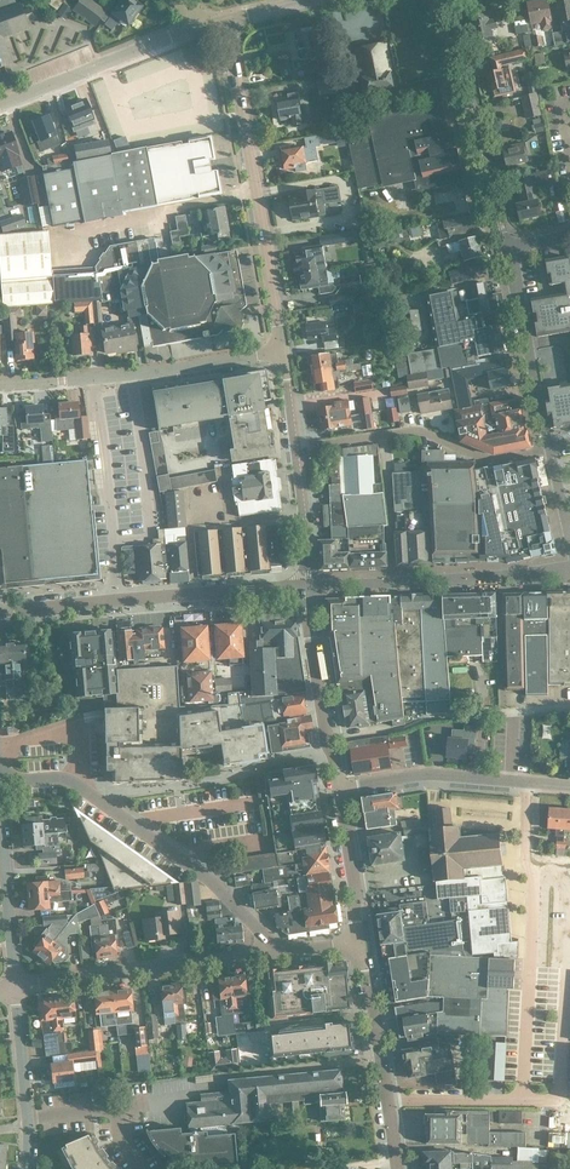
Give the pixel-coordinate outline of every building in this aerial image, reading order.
[(11,74),(9,66),(11,65),(1,38),(28,28),(25,21),(30,19),(33,21),(39,14),(33,8),(21,12),(19,5),(15,7),(13,0),(0,0),(0,78),(11,74)] [(65,0),(52,0),(48,5),(57,11),(65,0)] [(116,24),(120,19),(128,25),(130,23),(131,24),(135,18),(134,17),(142,7),(140,6),(141,5),(135,1),(134,2),(132,0),(124,0),(113,14),(114,15),(111,19),(104,14),(106,12),(90,0),(80,0),(72,11),(95,28),(101,20),(106,24),(105,25),(112,30),(116,24)] [(548,0),(542,0),(528,3),(532,24),(542,22),(544,29),(552,27),(551,20),(552,20),(548,0)] [(559,3),(557,3),(561,23),(569,21),(569,1),(565,2),(565,0),(564,0),(559,1),(559,3)] [(65,15),(68,17),(73,9),(65,4),(58,15),(63,19),(65,15)] [(493,12),(496,23),(503,21),(500,11),(493,12)] [(509,16),(511,21),(522,19),(520,13),(509,16)] [(495,19),(489,20),(488,14),(472,17),(477,40),(493,36),(492,30),(497,29),(495,19)] [(512,31),(526,27),(524,20),(510,23),(512,31)] [(300,43),(299,40),(306,39),(308,47),(323,44),(321,37),(320,37),(318,27),(297,31),(298,32),(296,32),(294,35),(295,40),(298,42),(298,43),(300,43)] [(563,34),(563,31),(553,33),(555,46),(565,45),(565,43),(563,34)] [(543,46),(541,37),(534,38),(536,48),(543,46)] [(325,55),(323,44),(308,47),(306,39),(299,40),(300,43),(298,43),(299,50),(297,53),(299,59),(301,60),(325,55)] [(385,43),(357,49),(366,93),(394,87),(385,43)] [(516,52),(499,55),(501,66),(518,62),(516,52)] [(307,75),(324,71),(322,62),(303,66),(304,73),(307,75)] [(502,69),(502,70),(487,73),(489,81),(488,81),(490,91),(493,91),(494,97),(515,92),(510,68),(502,69)] [(316,81),(320,96),(336,92),(333,77),(316,81)] [(145,112),(192,106),(189,79),(157,83),(159,95),(144,97),(145,112)] [(537,93),(535,85),(528,87),(529,94),(537,93)] [(544,88),(538,89),(541,102),(547,101),(544,88)] [(542,116),(537,93),(521,97),(526,119),(542,116)] [(278,118),(281,117),(281,119),(292,118),(293,124),(309,121),(308,115),(302,116),(299,98),(278,102),(280,111),(277,111),(278,118)] [(85,99),(78,101),(79,103),(65,109),(72,127),(79,124),(78,123),(92,117),(85,99)] [(47,109),(51,121),(56,120),(52,107),(47,109)] [(33,122),(40,141),(37,142),(40,151),(58,144),(48,116),(33,122)] [(417,148),(421,184),(460,180),(454,127),(406,132),(408,149),(417,148)] [(11,133),(0,137),(0,166),(2,172),(21,165),(17,156),(19,155),(11,133)] [(346,147),(344,133),(335,135),(336,143),(337,149),(346,147)] [(125,136),(113,140),(117,152),(129,147),(125,136)] [(145,149),(157,206),(191,199),(191,196),(197,194),(198,198),(221,194),(217,171),(210,172),(208,161),(215,159),(211,136),(188,141),(188,144),(182,145),(181,142),(145,149)] [(284,167),(285,169),(295,167),(296,172),(307,170),(306,163),(318,161),(316,147),(320,146),(319,136),(305,139),(306,147),(303,148),(303,147),(292,149),(291,146),(281,148),(283,159),(281,159),(282,167),(284,167)] [(108,141),(73,147),(74,159),(110,154),(108,141)] [(525,143),(504,148),(508,166),(526,162),(524,154),(527,153),(525,143)] [(122,213),(157,206),(145,149),(67,164),(68,170),(42,175),(52,227),(81,221),(81,224),(123,215),(122,213)] [(66,154),(54,157),(55,164),(68,162),(66,154)] [(517,185),(518,185),(520,195),(535,192),(535,189),(557,184),(554,169),(515,178),(517,185)] [(33,177),(20,180),(25,206),(38,204),(33,177)] [(359,190),(370,188),(369,181),(357,184),(359,190)] [(325,212),(323,204),(341,201),(338,187),(315,190),(300,192),(301,197),(290,198),(294,219),(319,215),(318,213),(325,212)] [(535,192),(520,195),(522,204),(517,205),(521,220),(542,215),(539,200),(537,200),(535,192)] [(559,195),(552,197),(555,212),(563,210),(559,195)] [(183,217),(183,222),(193,222),(192,208),(172,210),(172,218),(183,217)] [(224,208),(204,212),(205,219),(202,220),(202,219),(199,220),(200,226),(202,237),(217,234),(218,239),(228,237),(227,232),(229,232),(224,208)] [(16,215),(0,221),(0,225),(3,232),(20,226),(16,215)] [(473,215),(439,223),(442,239),(463,235),(462,234),(476,231),(473,215)] [(420,225),(400,230),(403,243),(411,241),(410,238),(422,235),(420,225)] [(189,235),(187,228),(178,230),(179,237),(189,235)] [(322,245),(322,247),(346,243),(368,240),(367,229),(345,233),(321,237),(322,245)] [(402,243),(403,243),(400,230),(373,235),(375,249),(385,247),(385,245),(402,243)] [(88,301),(86,277),(52,280),(49,232),(0,235),(0,262),(4,308),(88,301)] [(461,242),(465,257),(463,258),(464,259),(459,260),(461,270),(449,272),(452,284),(475,279),(472,267),(478,266),(476,258),(482,257),(477,238),(461,242)] [(138,319),(143,344),(143,346),(201,336),(202,339),(207,338),(207,335),(238,329),(245,316),(241,311),(246,306),(241,301),(244,298),(235,249),(193,257),(193,255),(191,255),(192,257),(187,258),(186,255),(156,261),(156,264),(152,265),(151,263),(149,263),(145,239),(109,246),(94,266),(95,273),(90,274),(92,295),(99,294),(100,303),(117,300),(119,313),(126,312),(128,321),(138,319)] [(216,251),(215,244),(200,246),(202,254),(216,251)] [(300,264),(301,273),(326,269),(322,247),(322,245),(303,248),(304,256),(297,257),(299,264),(300,264)] [(569,257),(546,261),(548,272),(544,272),(547,292),(551,291),(552,296),(532,299),(534,310),(530,311),(533,326),(536,326),(538,335),(535,335),(535,338),(538,337),(569,332),(569,259),(569,257)] [(302,290),(319,287),(320,295),(333,293),(336,288),(332,284),(328,285),(326,269),(301,273),(303,283),(301,283),(302,290)] [(393,280),(381,282),(384,298),(399,296),(397,287),(394,288),(393,280)] [(488,362),(487,355),(504,352),(493,295),(488,296),(486,284),(469,287),(470,290),(465,291),(465,290),(428,297),(442,370),(450,369),(488,362)] [(330,306),(354,302),(352,293),(350,293),(341,287),(336,295),(329,296),(330,306)] [(92,295),(92,300),(95,323),(101,322),(100,303),(99,294),(92,295)] [(420,334),(421,330),(419,311),(408,312),(406,295),(397,297),(401,326),(405,325),(406,332),(407,336),(411,338),(414,338),(418,337),(420,334)] [(92,302),(73,304),(73,313),(84,312),(85,324),(93,324),(92,302)] [(354,302),(330,306),(330,307),(332,307),(333,317),(355,315),(354,303),(354,302)] [(33,360),(31,343),(33,343),(32,332),(17,333),(16,316),(21,315),(20,308),(3,309),(2,313),(5,342),(16,341),(17,344),(15,345),(16,361),(24,360),(24,362),(30,361),(30,360),(33,360)] [(102,330),(106,353),(116,351),(116,349),(124,348),(124,350),(135,348),(134,345),(143,344),(138,319),(128,321),(128,325),(102,330)] [(308,339),(322,338),(322,343),(324,343),(325,350),(338,348),(336,329),(327,330),(326,322),(306,325),(307,328),(305,328),(306,336),(308,336),(308,339)] [(87,335),(86,335),(86,326),(80,327),(81,336),(72,336),(73,356),(89,355),(87,335)] [(552,346),(537,349),(539,359),(540,358),(545,387),(545,389),(551,429),(569,426),(569,385),(569,386),(568,383),(565,368),(563,354),(561,350),(557,347),(552,346)] [(352,359),(338,362),(337,353),(330,354),(310,357),(312,370),(346,365),(353,364),(352,359)] [(408,360),(411,375),(427,372),(424,357),(408,360)] [(490,362),(452,370),(460,410),(473,408),(467,380),(489,375),(488,374),(488,373),(494,372),(501,370),(499,360),(489,361),(490,362)] [(339,388),(338,380),(334,381),(333,374),(347,372),(346,365),(312,370),(315,390),(318,392),(335,389),(339,388)] [(488,373),(488,374),(489,375),(492,390),(511,386),(507,369),(501,370),(494,372),(488,373)] [(151,389),(158,431),(167,430),(167,426),(228,416),(234,452),(231,453),(232,461),(231,461),(232,462),(274,455),(274,454),(273,454),(274,448),(273,448),(270,408),(261,409),(260,402),(270,401),(265,371),(151,389)] [(429,387),(427,372),(411,375),(407,376),(409,390),(429,387)] [(373,388),(371,380),(354,383),(356,391),(373,388)] [(391,398),(408,394),(406,385),(390,388),(391,398)] [(448,389),(418,396),(421,414),(451,408),(448,389)] [(360,414),(372,413),(370,398),(357,400),(360,414)] [(410,412),(408,398),(399,400),(401,413),(410,412)] [(482,399),(483,406),(481,406),(487,437),(498,435),(498,436),(524,431),(525,430),(521,410),(512,412),(510,400),(490,404),(488,398),(482,399)] [(331,403),(332,407),(319,409),(320,420),(342,416),(343,417),(351,416),(349,400),(331,403)] [(55,418),(56,431),(75,430),(76,440),(89,439),(87,416),(79,417),(78,404),(59,406),(60,418),(55,418)] [(528,449),(524,431),(498,436),(498,435),(487,437),(481,406),(473,408),(460,410),(455,411),(461,442),(494,456),(528,449)] [(51,432),(51,421),(50,421),(49,414),(43,414),(42,407),(26,409),(26,413),(20,413),(21,430),(30,429),(29,425),(36,424),(36,429),(39,429),(40,435),(41,435),(41,442),(52,440),(51,432)] [(342,416),(320,420),(322,430),(339,427),(352,425),(352,423),(361,422),(362,430),(375,428),(372,413),(360,414),(351,416),(343,417),(342,416)] [(157,431),(148,433),(150,444),(159,442),(157,431)] [(349,548),(351,569),(388,567),(386,544),(385,544),(384,526),(387,526),(378,445),(339,450),(340,465),(339,465),(342,487),(346,531),(348,548),(349,548)] [(474,462),(444,462),(444,450),(422,450),(423,471),(423,492),(430,491),(432,531),(434,562),(435,562),(435,564),(445,564),(459,564),(459,563),(471,563),(471,562),(480,562),(480,561),(479,504),(475,470),(474,462)] [(42,455),(43,464),(51,463),(50,454),(42,455)] [(402,456),(390,456),(390,465),(402,465),(402,456)] [(546,514),(545,507),(546,507),(545,504),(544,504),(543,498),(543,497),(543,496),(542,496),(538,479),(539,478),(537,469),(538,469),(537,467),(536,468),(535,461),(536,461),(535,459),(489,469),(488,467),(475,470),(479,504),(480,561),(489,561),(489,562),(491,562),(491,561),(496,561),(497,561),(507,560),(508,563),(510,563),(510,562),(516,561),(516,562),(525,560),(525,559),(533,557),(533,558),(544,555),(545,556),(556,553),(553,541),(553,542),(551,532),(550,533),(547,516),(547,515),(547,514),(546,514)] [(21,467),(21,465),(0,468),(0,549),(4,584),(38,581),(38,580),(94,574),(84,470),(93,469),(92,460),(21,467)] [(233,477),(275,470),(275,467),(278,464),(277,460),(269,462),(269,460),(231,465),(233,477)] [(324,528),(332,527),(333,542),(320,543),(322,571),(351,569),(349,548),(348,548),(346,531),(342,487),(339,465),(330,465),(331,474),(333,474),(333,485),(330,485),(331,505),(323,505),(324,528)] [(231,487),(231,490),(280,482),(280,480),(276,475),(275,470),(233,477),(233,479),(231,480),(232,487),(231,487)] [(430,531),(432,531),(430,491),(423,492),(423,471),(393,473),(395,512),(399,512),(399,523),(397,523),(399,566),(432,564),(430,531)] [(171,490),(168,474),(156,477),(159,492),(171,490)] [(234,503),(237,502),(279,496),(279,493),(282,490),(280,482),(231,490),(232,494),(233,494),(234,503)] [(168,529),(183,527),(180,491),(164,493),(168,529)] [(279,496),(237,502),(239,517),(276,511),(276,510),(277,510),(281,506),(279,496)] [(284,525),(267,526),(270,567),(281,566),(287,559),(284,525)] [(271,569),(270,567),(267,526),(266,526),(242,528),(246,571),(271,569)] [(188,571),(185,536),(184,528),(165,530),(168,572),(188,571)] [(242,528),(218,530),(222,573),(246,571),(242,528)] [(165,544),(162,544),(135,547),(138,581),(165,579),(165,573),(168,572),(165,530),(157,530),(158,539),(164,539),(165,544)] [(198,576),(222,573),(218,530),(194,533),(198,576)] [(548,592),(547,634),(547,637),(547,640),(548,685),(569,685),(569,591),(548,592)] [(526,674),(525,638),(524,592),(503,593),(505,691),(526,690),(526,674)] [(547,634),(548,592),(524,592),(525,638),(547,637),(547,634)] [(483,655),(481,593),(443,595),(448,657),(483,655)] [(494,644),(494,636),(497,636),(496,593),(481,593),(483,655),(483,662),(490,662),(489,654),(491,654),(491,644),(494,644)] [(402,595),(394,595),(396,635),(422,634),(421,608),(425,608),(424,595),(424,594),(402,595)] [(344,675),(339,676),(340,684),(342,696),(345,695),(346,700),(344,700),(349,732),(392,725),(389,701),(412,697),(411,692),(426,690),(422,634),(396,635),(394,595),(368,596),(346,597),(347,620),(347,624),(348,637),(350,655),(351,665),(342,665),(344,675)] [(448,657),(443,595),(424,595),(425,608),(421,608),(422,634),(428,715),(452,713),(448,657)] [(346,597),(326,598),(328,637),(333,637),(348,637),(347,624),(347,620),(346,597)] [(252,696),(301,692),(302,692),(296,652),(295,638),(296,637),(295,623),(293,620),(260,621),(261,640),(248,641),(251,690),(252,696)] [(217,626),(215,626),(218,658),(242,656),(239,624),(238,621),(216,623),(217,626)] [(184,626),(184,629),(181,629),(182,647),(180,647),(181,662),(179,662),(179,670),(180,670),(181,688),(178,688),(179,703),(205,701),(206,705),(214,704),(214,706),(225,705),(224,694),(227,694),(229,694),(227,680),(214,681),(213,676),(211,676),(211,671),(209,671),(205,627),(202,627),(202,624),(184,626)] [(135,660),(136,660),(164,657),(163,649),(164,649),(162,628),(152,629),(152,626),(144,627),(145,629),(135,630),(135,635),(131,635),(132,652),(137,651),(137,656),(135,656),(135,660)] [(116,629),(116,632),(115,632),(119,669),(134,668),(137,668),(136,660),(135,660),(135,656),(137,656),(137,651),(132,652),(131,635),(130,631),(127,631),(127,628),(116,629)] [(116,670),(114,632),(110,632),(110,631),(69,635),(71,658),(74,658),(74,661),(71,661),(71,668),(74,668),(77,697),(116,694),(116,693),(117,693),(116,670)] [(348,637),(333,637),(336,657),(337,665),(342,665),(351,665),(350,655),(348,637)] [(526,674),(526,690),(526,696),(548,695),(548,685),(547,640),(547,637),(525,638),(526,674)] [(23,643),(0,645),(0,675),(5,675),(5,679),(20,678),(18,662),(25,662),(23,643)] [(229,694),(227,694),(227,706),(179,708),(179,703),(178,688),(177,667),(116,670),(117,693),(116,693),(116,694),(117,709),(104,709),(105,772),(110,772),(111,784),(165,782),(182,781),(181,756),(196,754),(211,752),(210,751),(221,750),(223,765),(247,762),(248,762),(274,758),(273,753),(269,726),(244,730),(241,712),(238,693),(229,694)] [(13,685),(14,696),(22,695),(21,684),(13,685)] [(14,696),(13,685),(5,685),(6,697),(14,696)] [(244,730),(269,726),(286,724),(286,720),(305,717),(305,716),(301,692),(252,696),(251,690),(238,691),(238,693),(241,712),(244,730)] [(412,697),(389,701),(392,725),(393,725),(406,723),(403,708),(426,704),(425,699),(427,699),(426,690),(411,692),(412,697)] [(310,748),(307,730),(310,730),(308,715),(305,716),(305,717),(286,720),(286,724),(269,726),(273,753),(310,748)] [(468,736),(475,736),(476,727),(465,726),(464,734),(459,734),(457,736),(456,739),(449,739),(449,740),(445,740),(445,748),(448,749),(448,756),(467,758),(468,740),(468,736)] [(390,745),(389,739),(389,736),(377,738),(366,739),(350,742),(355,775),(392,769),(388,746),(390,745)] [(389,739),(390,745),(391,749),(407,746),(406,737),(389,739)] [(565,752),(566,742),(558,742),(557,751),(565,752)] [(263,773),(268,805),(317,798),(315,783),(316,783),(314,766),(263,773)] [(397,793),(397,792),(363,797),(365,813),(394,808),(408,806),(406,792),(397,793)] [(319,811),(317,798),(268,805),(270,818),(319,811)] [(394,808),(365,813),(367,829),(397,824),(394,808)] [(433,899),(450,897),(468,896),(469,911),(502,907),(502,902),(508,902),(509,901),(506,877),(503,877),(501,865),(502,864),(499,834),(491,835),(491,834),(489,834),(489,835),(481,836),(481,835),(479,835),(479,836),(472,837),(472,835),(470,836),(470,837),(463,838),(463,836),(461,836),(460,827),(457,827),(456,823),(453,823),(451,808),(437,810),(438,825),(435,825),(435,829),(431,829),(432,838),(431,838),(431,841),(432,841),(435,867),(433,867),(433,870),(435,870),(436,880),(437,880),(437,883),(432,884),(433,899)] [(564,840),(565,828),(566,810),(551,809),(549,827),(557,828),(556,836),(558,836),(556,855),(563,855),(564,840)] [(170,880),(170,879),(76,811),(76,812),(89,842),(97,847),(114,893),(125,889),(174,883),(175,882),(173,882),(170,882),(169,880),(170,880)] [(270,818),(274,852),(275,854),(323,847),(323,844),(324,843),(320,811),(319,811),(270,818)] [(21,826),(22,836),(56,833),(56,834),(65,833),(65,826),(79,825),(75,816),(42,819),(42,816),(26,818),(27,825),(21,826)] [(425,823),(403,827),(405,835),(426,831),(425,823)] [(85,836),(79,825),(65,826),(65,833),(66,838),(85,836)] [(42,850),(43,854),(59,852),(58,847),(54,847),(53,841),(57,841),(56,834),(56,833),(22,836),(23,846),(35,845),(36,851),(42,850)] [(400,833),(369,838),(373,865),(405,860),(400,833)] [(150,854),(155,847),(141,838),(136,846),(150,854)] [(276,867),(327,859),(325,847),(323,847),(275,854),(276,867)] [(59,852),(43,854),(38,854),(39,864),(55,862),(54,854),(59,854),(59,852)] [(276,867),(275,854),(274,852),(266,853),(268,868),(276,867)] [(266,853),(258,855),(260,869),(262,869),(268,868),(266,853)] [(252,870),(260,869),(258,855),(250,856),(252,870)] [(250,856),(242,857),(244,871),(252,870),(250,856)] [(235,872),(244,871),(242,857),(233,858),(235,872)] [(326,874),(329,873),(327,859),(276,867),(268,868),(262,869),(264,883),(326,874)] [(87,864),(87,868),(87,872),(88,872),(99,872),(99,864),(87,864)] [(87,872),(83,872),(83,869),(64,870),(65,880),(89,878),(88,872),(87,872)] [(264,883),(259,884),(261,893),(274,891),(275,898),(301,894),(331,889),(332,888),(330,873),(329,873),(326,874),(264,883)] [(234,877),(236,887),(248,885),(247,875),(234,877)] [(62,882),(59,882),(58,881),(46,882),(46,876),(34,877),(34,883),(26,884),(27,894),(70,891),(69,883),(62,884),(62,882)] [(200,904),(198,881),(184,883),(186,906),(200,904)] [(183,888),(183,883),(165,886),(167,900),(175,899),(176,905),(186,904),(184,888),(183,888)] [(114,893),(112,888),(91,889),(95,900),(114,893)] [(331,889),(301,894),(275,898),(276,906),(277,906),(278,908),(289,907),(290,911),(334,905),(331,889)] [(70,891),(27,894),(28,904),(31,904),(32,910),(49,909),(49,903),(71,901),(71,891),(70,891)] [(276,906),(275,898),(274,891),(261,893),(253,894),(255,909),(276,906)] [(468,896),(450,897),(452,912),(469,911),(468,896)] [(104,900),(94,904),(99,916),(99,917),(109,913),(104,900)] [(221,919),(219,901),(206,903),(207,914),(213,913),(214,920),(221,919)] [(384,956),(425,950),(425,953),(431,952),(431,955),(440,956),(465,956),(460,919),(417,925),(416,918),(418,918),(416,902),(400,904),(400,905),(401,905),(401,907),(380,910),(380,915),(378,915),(384,956)] [(495,956),(495,957),(519,958),(520,938),(519,938),(519,941),(512,941),(509,906),(508,907),(508,902),(502,902),(502,907),(469,911),(473,956),(495,956)] [(92,905),(75,915),(77,924),(90,919),(99,916),(94,904),(92,905)] [(336,922),(334,905),(290,911),(274,913),(276,928),(286,935),(328,929),(327,924),(336,922)] [(177,911),(160,913),(161,918),(143,920),(145,940),(163,938),(162,935),(179,933),(177,911)] [(32,952),(40,958),(75,915),(43,918),(44,926),(55,925),(55,928),(53,928),(51,931),(47,928),(37,941),(39,943),(32,952)] [(77,924),(75,915),(40,958),(48,965),(51,961),(54,964),(55,963),(65,962),(68,958),(66,938),(72,932),(78,931),(77,924)] [(226,918),(229,944),(243,942),(243,941),(243,942),(241,924),(235,925),(234,917),(226,918)] [(226,918),(221,919),(214,920),(215,928),(212,928),(214,946),(229,944),(226,918)] [(101,920),(102,924),(103,926),(107,958),(117,957),(115,945),(118,944),(117,936),(116,936),(114,919),(101,920)] [(129,938),(126,923),(118,924),(121,939),(129,938)] [(103,926),(102,924),(89,926),(92,949),(95,949),(96,959),(107,958),(103,926)] [(490,958),(490,957),(465,956),(440,956),(431,955),(431,952),(425,953),(389,958),(396,1003),(432,997),(445,997),(444,1002),(444,1011),(448,1035),(507,1037),(509,989),(489,988),(490,958)] [(515,989),(516,959),(510,959),(490,958),(489,988),(509,989),(515,989)] [(277,971),(266,972),(268,993),(271,1018),(311,1014),(349,1009),(350,1009),(350,1006),(348,991),(347,981),(345,963),(318,966),(302,968),(292,969),(277,971)] [(243,975),(238,976),(228,977),(233,1014),(237,1014),(236,1009),(242,1008),(241,997),(246,997),(243,975)] [(233,1014),(228,977),(218,978),(219,989),(212,990),(213,999),(219,999),(221,1017),(217,1017),(219,1035),(234,1033),(231,1014),(233,1014)] [(185,1022),(184,1015),(183,1004),(187,1004),(185,988),(181,989),(180,983),(170,984),(175,1023),(185,1022)] [(175,1023),(170,984),(160,985),(160,989),(156,990),(158,1007),(162,1006),(164,1025),(171,1024),(172,1031),(176,1030),(175,1023)] [(112,991),(116,1025),(132,1023),(131,1010),(133,1010),(131,989),(126,989),(112,991)] [(112,991),(94,993),(96,1015),(100,1014),(101,1027),(116,1025),(112,991)] [(73,996),(53,998),(57,1031),(64,1030),(62,1019),(75,1017),(73,996)] [(57,1031),(53,998),(37,1000),(40,1022),(41,1027),(43,1026),(44,1033),(43,1034),(46,1057),(60,1055),(59,1045),(57,1031)] [(395,1008),(397,1018),(427,1013),(427,1014),(444,1011),(444,1002),(432,1002),(395,1008)] [(407,1038),(408,1042),(437,1037),(437,1035),(448,1035),(444,1011),(427,1014),(427,1013),(397,1018),(400,1038),(406,1037),(406,1038),(407,1038)] [(145,1015),(148,1040),(159,1038),(156,1014),(145,1015)] [(283,1021),(260,1020),(260,1027),(282,1028),(283,1021)] [(352,1052),(349,1022),(347,1023),(269,1033),(272,1061),(352,1052)] [(186,1039),(185,1024),(176,1025),(177,1039),(186,1039)] [(132,1028),(135,1048),(147,1046),(144,1027),(132,1028)] [(170,1027),(162,1027),(162,1041),(171,1040),(170,1027)] [(99,1031),(87,1032),(89,1051),(102,1050),(99,1031)] [(537,1054),(554,1054),(554,1041),(538,1041),(537,1054)] [(505,1081),(507,1043),(487,1042),(485,1080),(505,1081)] [(60,1055),(74,1054),(72,1044),(59,1045),(60,1055)] [(439,1046),(422,1048),(421,1048),(403,1050),(405,1064),(406,1064),(408,1078),(411,1077),(437,1074),(438,1084),(437,1084),(437,1085),(458,1085),(458,1084),(457,1084),(455,1070),(451,1045),(439,1047),(439,1046)] [(219,1049),(208,1050),(210,1069),(238,1065),(236,1049),(225,1051),(226,1056),(220,1057),(219,1049)] [(76,1063),(96,1061),(95,1052),(75,1054),(76,1063)] [(73,1086),(71,1064),(51,1067),(54,1089),(73,1086)] [(289,1076),(289,1077),(293,1117),(299,1116),(298,1103),(304,1103),(303,1099),(345,1095),(344,1094),(342,1094),(340,1071),(289,1076)] [(164,1157),(164,1156),(163,1155),(165,1153),(172,1158),(181,1163),(189,1167),(196,1168),(198,1168),(202,1168),(203,1168),(201,1168),(201,1166),(207,1167),(212,1167),(222,1168),(229,1168),(238,1167),(238,1166),(237,1166),(234,1134),(226,1135),(225,1125),(278,1120),(277,1105),(285,1104),(286,1118),(293,1117),(289,1077),(228,1083),(229,1092),(201,1095),(201,1102),(186,1104),(187,1114),(186,1114),(186,1121),(188,1121),(189,1128),(190,1128),(190,1133),(180,1134),(180,1128),(149,1131),(149,1132),(147,1132),(146,1130),(145,1130),(148,1138),(152,1145),(157,1151),(164,1157)] [(346,1105),(345,1095),(303,1099),(304,1103),(304,1106),(315,1105),(319,1102),(322,1124),(345,1121),(343,1106),(346,1105)] [(526,1133),(490,1133),(490,1111),(453,1111),(453,1110),(446,1110),(446,1111),(434,1111),(434,1115),(426,1114),(426,1125),(427,1125),(427,1145),(463,1145),(463,1144),(490,1144),(490,1146),(526,1146),(526,1133)] [(499,1124),(522,1124),(523,1112),(500,1111),(499,1124)] [(106,1166),(96,1152),(87,1135),(64,1145),(65,1148),(62,1150),(67,1158),(70,1157),(74,1164),(71,1166),(73,1168),(110,1168),(106,1166)] [(317,1157),(324,1157),(323,1148),(316,1149),(317,1157)] [(427,1165),(451,1165),(451,1163),(461,1163),(461,1168),(472,1168),(473,1168),(546,1168),(546,1167),(538,1167),(539,1165),(532,1165),(532,1163),(538,1163),(538,1161),(546,1162),(547,1151),(539,1151),(539,1149),(518,1148),(518,1162),(513,1161),(513,1158),(491,1157),(472,1154),(454,1154),(454,1152),(424,1153),(424,1152),(420,1152),(420,1165),(427,1165)]
